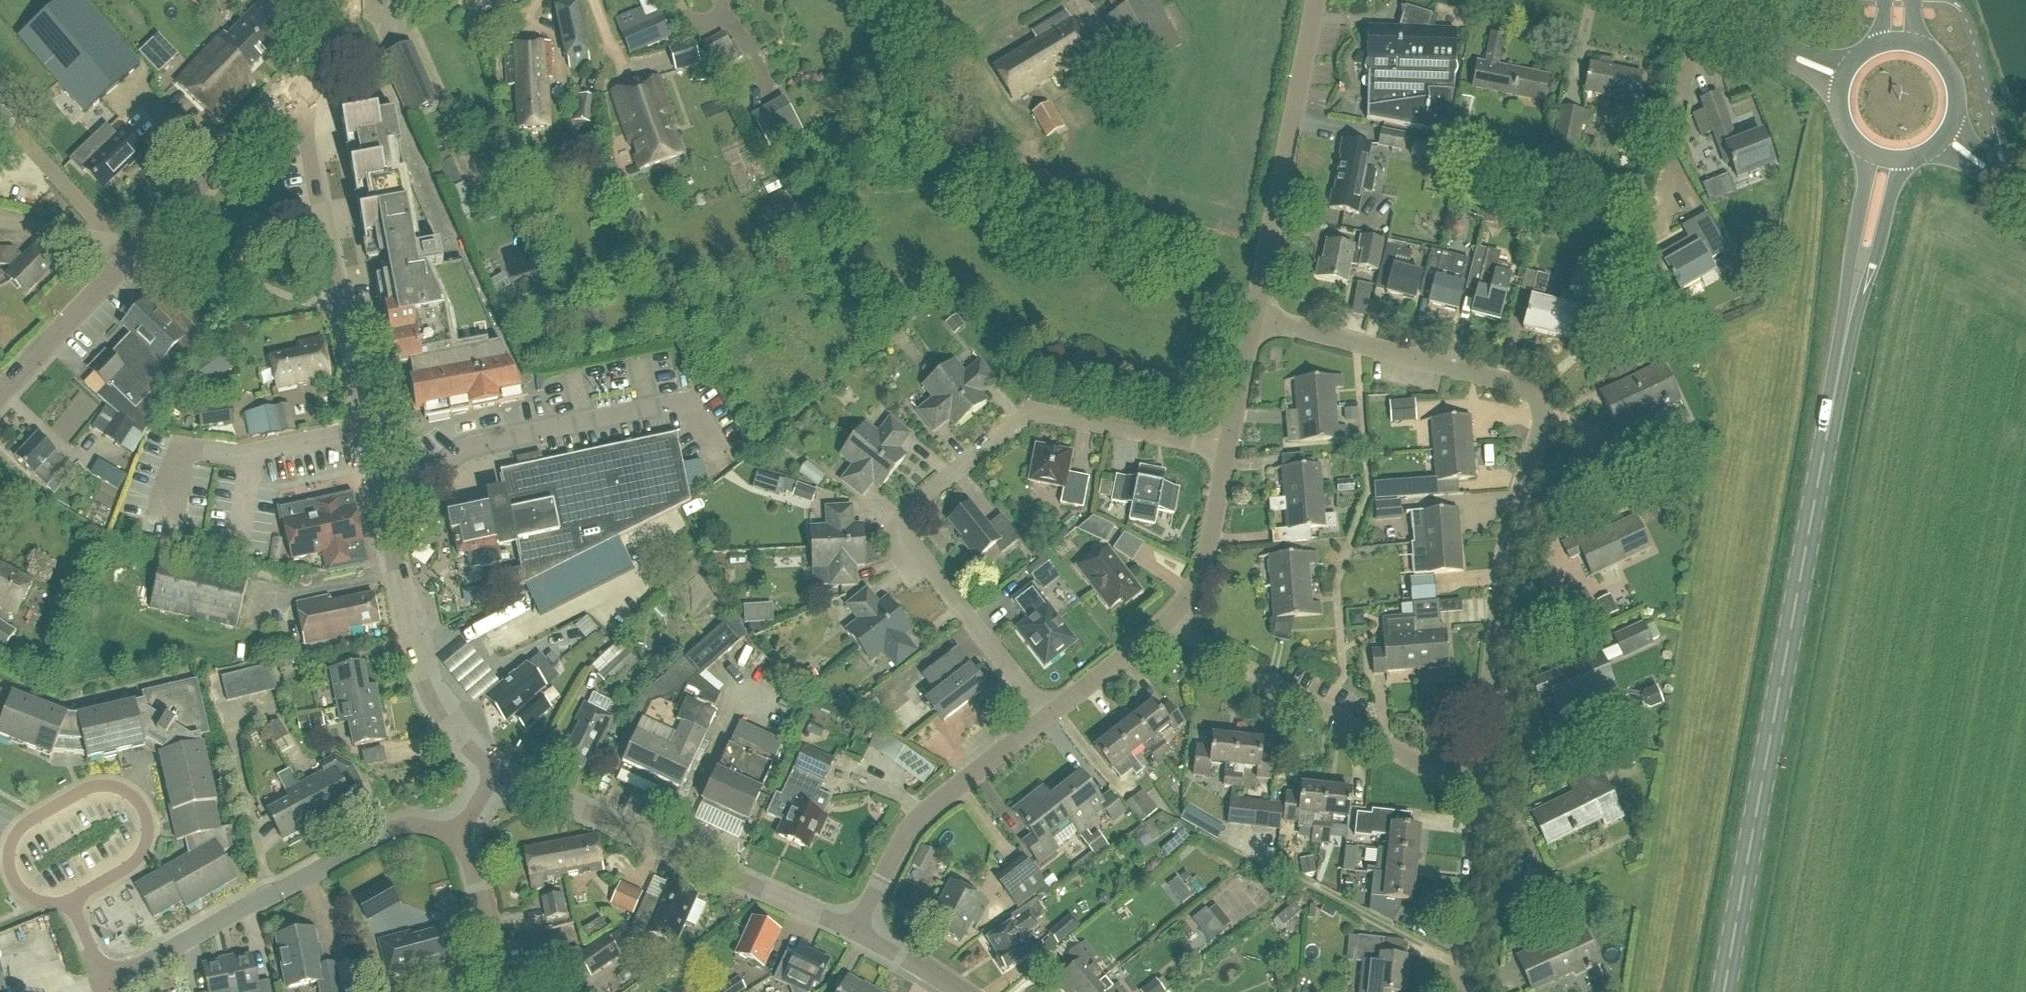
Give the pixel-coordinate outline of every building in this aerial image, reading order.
[(83,0),(64,0),(19,38),(85,115),(140,68),(83,0)] [(264,0),(263,0),(226,39),(222,35),(176,83),(216,122),(253,83),(250,72),(293,27),(264,0)] [(445,11),(466,0),(439,0),(445,11)] [(1162,57),(1181,46),(1154,0),(1107,0),(1116,15),(1146,67),(1162,57)] [(576,5),(576,3),(555,7),(569,69),(589,65),(588,57),(591,57),(579,4),(576,5)] [(1368,61),(1367,90),(1366,120),(1444,136),(1454,92),(1455,31),(1430,31),(1430,15),(1404,8),(1404,30),(1367,29),(1366,61),(1368,61)] [(645,21),(641,11),(616,23),(629,51),(636,48),(639,53),(670,38),(659,14),(645,21)] [(1032,34),(1037,43),(1056,75),(1062,71),(1064,75),(1092,59),(1065,14),(1032,34)] [(1503,37),(1489,34),(1483,65),(1476,64),(1471,89),(1542,103),(1547,77),(1497,67),(1503,37)] [(700,65),(692,39),(667,46),(675,72),(700,65)] [(1012,101),(1056,75),(1037,43),(993,69),(1012,101)] [(412,44),(382,57),(408,117),(438,104),(412,44)] [(552,80),(549,45),(504,49),(507,89),(516,88),(519,132),(550,130),(547,81),(552,80)] [(379,63),(372,47),(362,51),(368,68),(379,63)] [(1612,61),(1599,58),(1598,65),(1590,64),(1584,93),(1636,104),(1642,74),(1611,68),(1612,61)] [(675,130),(657,78),(611,94),(629,146),(633,145),(637,156),(634,158),(638,171),(683,156),(674,130),(675,130)] [(1736,144),(1718,95),(1701,102),(1704,111),(1693,115),(1701,136),(1712,131),(1725,166),(1729,164),(1731,168),(1732,167),(1737,179),(1774,165),(1769,153),(1762,134),(1736,144)] [(1472,101),(1458,98),(1451,132),(1465,135),(1472,101)] [(597,124),(597,100),(581,100),(581,124),(597,124)] [(405,172),(393,109),(342,119),(348,155),(368,262),(386,259),(389,277),(375,280),(380,311),(384,310),(395,369),(409,367),(412,382),(409,382),(415,413),(423,412),(425,420),(524,401),(462,263),(441,267),(438,249),(405,172)] [(1581,114),(1557,109),(1551,142),(1575,146),(1581,114)] [(82,176),(87,171),(103,188),(126,165),(129,168),(145,152),(121,128),(105,144),(108,147),(100,155),(90,144),(70,163),(82,176)] [(1400,151),(1403,136),(1380,131),(1377,146),(1400,151)] [(1411,157),(1445,163),(1448,144),(1414,137),(1411,157)] [(1340,159),(1337,176),(1372,183),(1374,172),(1364,170),(1369,147),(1342,141),(1339,158),(1340,159)] [(451,194),(469,184),(456,161),(439,170),(451,194)] [(1370,194),(1372,183),(1337,176),(1333,193),(1332,193),(1328,210),(1355,215),(1359,192),(1370,194)] [(1611,215),(1591,211),(1588,224),(1609,228),(1611,215)] [(1727,252),(1707,215),(1682,229),(1689,241),(1654,260),(1665,281),(1669,279),(1672,283),(1673,282),(1679,294),(1701,281),(1705,289),(1718,282),(1707,263),(1727,252)] [(1383,242),(1360,237),(1358,250),(1353,249),(1326,243),(1322,263),(1318,262),(1315,278),(1346,284),(1349,266),(1357,267),(1357,268),(1377,272),(1383,242)] [(1411,253),(1385,246),(1380,268),(1392,271),(1386,295),(1413,302),(1420,275),(1393,268),(1395,259),(1408,262),(1411,253)] [(7,265),(13,271),(7,276),(26,295),(54,267),(35,249),(24,260),(14,249),(0,249),(0,266),(7,265)] [(1499,257),(1475,250),(1464,291),(1476,294),(1470,316),(1498,324),(1509,281),(1494,278),(1499,257)] [(1453,264),(1429,257),(1423,279),(1434,282),(1428,306),(1456,313),(1468,268),(1453,264)] [(1546,336),(1553,306),(1542,303),(1548,278),(1535,275),(1521,330),(1546,336)] [(1369,287),(1355,285),(1353,297),(1367,299),(1369,287)] [(1568,309),(1553,306),(1546,336),(1573,342),(1586,288),(1574,285),(1568,309)] [(203,341),(155,294),(122,327),(130,335),(109,358),(104,353),(88,369),(94,375),(85,385),(116,415),(117,413),(141,436),(144,432),(148,429),(150,426),(155,402),(149,396),(170,374),(171,375),(203,341)] [(273,375),(327,362),(321,338),(298,343),(300,352),(269,359),(273,375)] [(187,369),(193,377),(206,392),(235,369),(215,345),(187,369)] [(327,362),(273,375),(276,390),(330,378),(327,362)] [(954,362),(938,375),(970,415),(986,402),(981,396),(996,383),(979,363),(964,375),(954,362)] [(1678,401),(1662,367),(1600,396),(1616,430),(1678,401)] [(970,415),(938,375),(923,388),(933,400),(917,413),(934,433),(949,420),(955,427),(970,415)] [(1300,400),(1301,412),(1335,409),(1333,378),(1294,381),(1296,400),(1300,400)] [(1419,402),(1394,403),(1395,426),(1420,425),(1419,402)] [(232,424),(229,405),(197,410),(200,429),(232,424)] [(294,432),(288,406),(245,415),(250,440),(279,433),(280,435),(294,432)] [(1337,430),(1335,409),(1301,412),(1302,424),(1298,425),(1300,444),(1347,440),(1346,430),(1337,430)] [(1355,409),(1342,410),(1343,422),(1356,421),(1355,409)] [(117,417),(105,410),(97,425),(107,430),(103,437),(133,452),(140,438),(130,426),(117,417)] [(1436,451),(1472,448),(1470,418),(1431,420),(1432,439),(1435,439),(1436,451)] [(865,425),(852,442),(892,473),(905,457),(898,451),(910,436),(890,420),(878,435),(865,425)] [(55,453),(37,436),(15,459),(33,476),(46,488),(67,466),(54,454),(55,453)] [(618,540),(690,503),(689,497),(688,493),(705,482),(701,462),(683,466),(677,437),(501,474),(508,508),(499,510),(490,512),(488,506),(447,515),(451,534),(453,534),(455,541),(458,557),(468,555),(471,571),(501,564),(497,548),(497,549),(496,546),(514,542),(521,571),(524,587),(525,586),(539,615),(632,568),(618,540)] [(892,473),(852,442),(840,458),(852,467),(841,482),(862,498),(874,483),(881,488),(892,473)] [(1071,454),(1036,447),(1029,482),(1063,489),(1060,505),(1082,510),(1088,482),(1066,478),(1071,454)] [(1472,448),(1436,451),(1437,464),(1434,464),(1435,483),(1475,480),(1472,448)] [(809,463),(800,473),(810,481),(818,470),(809,463)] [(1286,500),(1322,496),(1319,465),(1281,468),(1282,487),(1285,487),(1286,500)] [(1164,472),(1138,468),(1136,481),(1115,478),(1111,504),(1131,507),(1129,522),(1154,526),(1157,512),(1173,515),(1177,488),(1162,486),(1164,472)] [(759,473),(754,489),(767,493),(771,477),(759,473)] [(1353,493),(1352,482),(1336,483),(1337,495),(1353,493)] [(1401,484),(1379,485),(1381,501),(1403,499),(1401,484)] [(808,487),(803,501),(813,504),(818,491),(808,487)] [(367,564),(352,495),(281,510),(292,561),(323,554),(327,572),(367,564)] [(1322,496),(1286,500),(1287,512),(1284,512),(1286,532),(1324,529),(1322,496)] [(1398,517),(1397,502),(1372,505),(1374,520),(1398,517)] [(987,526),(970,505),(959,513),(957,511),(949,517),(951,520),(948,522),(962,540),(960,541),(975,560),(994,545),(1002,554),(1020,540),(1000,516),(987,526)] [(811,529),(812,550),(863,547),(862,526),(852,527),(851,508),(825,509),(827,528),(811,529)] [(1422,531),(1423,543),(1459,540),(1456,510),(1417,513),(1418,531),(1422,531)] [(1091,519),(1076,532),(1104,544),(1111,528),(1091,519)] [(1648,551),(1634,520),(1586,542),(1583,535),(1561,545),(1569,560),(1581,554),(1592,577),(1648,551)] [(1126,535),(1118,553),(1135,561),(1143,543),(1126,535)] [(1459,540),(1423,543),(1424,556),(1420,556),(1422,575),(1461,572),(1459,540)] [(863,547),(812,550),(813,570),(829,569),(830,588),(856,586),(855,567),(864,566),(863,547)] [(1141,593),(1108,551),(1096,560),(1093,555),(1076,568),(1109,610),(1121,601),(1125,606),(1141,593)] [(1274,588),(1309,585),(1307,565),(1316,564),(1315,552),(1268,557),(1270,576),(1273,576),(1274,588)] [(248,574),(162,556),(149,610),(235,629),(248,574)] [(1052,563),(1035,577),(1061,610),(1078,597),(1052,563)] [(15,617),(32,585),(0,568),(0,609),(15,617)] [(1435,602),(1433,575),(1408,577),(1411,604),(1435,602)] [(1076,643),(1031,584),(1010,600),(1025,621),(1015,629),(1045,668),(1076,643)] [(1309,585),(1274,588),(1275,600),(1272,600),(1274,620),(1321,615),(1320,603),(1311,604),(1309,585)] [(452,599),(457,610),(487,597),(483,586),(452,599)] [(1594,613),(1583,590),(1558,602),(1569,625),(1594,613)] [(858,648),(899,616),(886,600),(879,606),(867,591),(847,607),(858,622),(845,632),(858,648)] [(380,625),(374,595),(331,604),(330,598),(296,604),(304,646),(351,636),(350,631),(380,625)] [(1616,612),(1608,596),(1596,602),(1604,618),(1616,612)] [(1411,604),(1417,666),(1429,665),(1429,669),(1448,667),(1445,628),(1439,628),(1437,602),(1411,604)] [(1403,667),(1417,666),(1411,604),(1400,605),(1401,617),(1380,618),(1382,650),(1370,651),(1372,675),(1384,674),(1384,672),(1404,671),(1403,667)] [(775,606),(746,607),(747,625),(775,624),(775,606)] [(912,632),(899,616),(858,648),(871,664),(884,654),(895,668),(915,652),(904,638),(912,632)] [(1658,637),(1651,619),(1611,636),(1620,657),(1651,644),(1650,641),(1658,637)] [(741,640),(725,623),(683,661),(698,678),(741,640)] [(3,653),(15,633),(0,624),(0,651),(3,653)] [(970,667),(956,650),(923,676),(936,692),(925,700),(942,723),(985,690),(968,668),(970,667)] [(633,661),(625,651),(597,676),(605,685),(633,661)] [(498,688),(468,653),(444,673),(473,710),(498,688)] [(557,676),(539,655),(514,676),(513,675),(498,688),(485,699),(506,724),(513,718),(525,731),(550,709),(537,694),(557,676)] [(1613,688),(1600,656),(1533,685),(1539,698),(1550,694),(1556,708),(1585,696),(1586,700),(1613,688)] [(697,679),(682,662),(641,697),(620,741),(630,746),(621,764),(679,792),(715,715),(711,713),(719,695),(697,679)] [(338,710),(378,702),(375,687),(367,689),(362,665),(331,671),(338,710)] [(270,666),(258,669),(265,694),(276,691),(270,666)] [(806,690),(822,677),(815,668),(799,681),(806,690)] [(258,669),(246,672),(252,697),(265,694),(258,669)] [(246,672),(234,675),(240,700),(252,697),(246,672)] [(228,703),(240,700),(234,675),(221,678),(228,703)] [(11,744),(12,742),(51,758),(53,751),(86,754),(87,760),(145,747),(144,743),(147,742),(150,744),(148,748),(157,754),(160,750),(162,751),(163,755),(159,756),(169,797),(167,797),(177,842),(185,840),(189,856),(135,887),(153,919),(182,902),(185,909),(237,880),(222,854),(235,847),(231,828),(220,830),(214,803),(216,803),(202,745),(201,746),(199,737),(209,734),(196,680),(142,693),(144,702),(134,705),(134,702),(77,715),(66,716),(12,695),(12,697),(0,692),(0,740),(11,744)] [(1642,711),(1666,701),(1661,686),(1636,696),(1642,711)] [(885,714),(871,697),(852,712),(860,722),(862,720),(869,727),(885,714)] [(378,702),(338,710),(341,724),(350,722),(355,747),(385,741),(378,702)] [(612,718),(583,703),(574,721),(579,724),(561,759),(581,769),(591,749),(596,751),(612,718)] [(1132,720),(1162,757),(1169,752),(1161,743),(1162,742),(1157,735),(1168,727),(1173,732),(1183,724),(1168,705),(1158,712),(1152,704),(1132,720)] [(1162,757),(1132,720),(1113,735),(1142,772),(1130,756),(1142,747),(1147,754),(1148,753),(1155,763),(1162,757)] [(288,737),(278,721),(265,729),(275,745),(288,737)] [(700,802),(745,822),(773,762),(781,742),(758,733),(736,723),(728,742),(700,802)] [(1142,772),(1113,735),(1094,750),(1111,772),(1112,771),(1120,781),(1131,772),(1135,778),(1142,772)] [(1222,786),(1231,787),(1236,740),(1212,737),(1211,749),(1196,747),(1192,777),(1207,778),(1209,764),(1223,766),(1222,774),(1223,774),(1222,786)] [(1236,740),(1231,787),(1239,788),(1240,775),(1241,775),(1242,768),(1256,769),(1255,779),(1268,780),(1271,755),(1259,754),(1260,742),(1236,740)] [(780,796),(776,794),(767,814),(783,821),(777,836),(807,850),(822,817),(821,816),(830,798),(818,792),(832,761),(802,747),(780,796)] [(324,774),(299,787),(298,788),(317,822),(331,815),(327,808),(348,797),(347,793),(361,785),(351,768),(334,759),(320,767),(324,774)] [(1621,819),(1599,772),(1569,786),(1574,797),(1533,817),(1547,846),(1601,820),(1604,827),(1621,819)] [(298,788),(299,787),(291,773),(279,780),(286,794),(285,795),(289,801),(267,812),(283,841),(317,822),(298,788)] [(1050,799),(1043,790),(1050,799),(1079,837),(1090,828),(1083,819),(1092,813),(1095,816),(1102,810),(1112,823),(1124,814),(1109,795),(1100,802),(1079,776),(1050,799)] [(1310,842),(1320,843),(1326,789),(1300,786),(1299,796),(1285,794),(1282,821),(1297,823),(1298,814),(1311,815),(1310,830),(1311,830),(1310,842)] [(1050,799),(1043,790),(1043,789),(1012,813),(1032,837),(1022,845),(1037,865),(1056,851),(1047,840),(1068,823),(1079,837),(1050,799)] [(1350,792),(1326,789),(1320,843),(1327,844),(1329,825),(1331,825),(1332,817),(1347,819),(1350,792)] [(1150,816),(1135,797),(1126,805),(1141,824),(1150,816)] [(1243,801),(1230,800),(1227,824),(1240,826),(1243,801)] [(1252,827),(1255,803),(1243,801),(1240,826),(1252,827)] [(1268,804),(1255,803),(1252,827),(1265,828),(1268,804)] [(1281,806),(1268,804),(1265,828),(1278,830),(1281,806)] [(1389,837),(1388,851),(1416,854),(1418,829),(1392,827),(1393,813),(1371,811),(1370,816),(1356,814),(1353,836),(1370,838),(1371,835),(1389,837)] [(1204,818),(1198,830),(1218,841),(1224,829),(1204,818)] [(1161,836),(1151,821),(1132,834),(1143,849),(1161,836)] [(1091,838),(1087,833),(1080,838),(1095,857),(1107,847),(1097,833),(1091,838)] [(596,837),(559,844),(566,879),(603,872),(596,837)] [(566,879),(559,844),(523,852),(531,891),(543,889),(542,884),(566,879)] [(1378,874),(1413,878),(1416,854),(1388,851),(1378,850),(1375,874),(1378,874)] [(1045,887),(1026,861),(998,881),(1018,908),(1045,887)] [(1377,884),(1384,885),(1383,897),(1370,896),(1369,910),(1391,923),(1398,911),(1399,901),(1410,903),(1413,878),(1378,874),(1377,884)] [(1176,879),(1166,886),(1172,896),(1183,888),(1176,879)] [(642,893),(620,883),(610,905),(632,915),(642,893)] [(679,890),(667,884),(658,905),(646,899),(633,929),(674,947),(696,897),(691,895),(692,893),(680,887),(679,890)] [(987,904),(951,884),(928,925),(959,943),(971,921),(976,924),(987,904)] [(365,893),(355,899),(367,920),(377,914),(365,893)] [(566,917),(562,895),(541,899),(545,921),(566,917)] [(1042,913),(1035,902),(1012,918),(1016,923),(1014,925),(1012,923),(986,941),(997,958),(995,963),(1001,971),(1006,971),(1007,972),(1034,954),(1023,938),(1038,928),(1034,922),(1041,917),(1042,913)] [(1203,910),(1189,921),(1199,933),(1213,922),(1203,910)] [(1080,929),(1070,917),(1048,935),(1058,947),(1080,929)] [(780,933),(752,920),(736,956),(764,969),(780,933)] [(451,956),(444,929),(407,939),(406,934),(379,941),(388,976),(402,973),(405,983),(444,973),(441,963),(450,960),(449,956),(451,956)] [(313,931),(277,938),(288,988),(319,982),(321,991),(340,991),(335,965),(323,967),(321,957),(318,957),(313,931)] [(1598,967),(1584,935),(1542,953),(1540,949),(1516,960),(1530,991),(1571,973),(1574,977),(1598,967)] [(568,953),(564,938),(528,947),(534,973),(571,964),(570,961),(578,959),(591,977),(620,956),(607,938),(583,956),(579,950),(568,953)] [(1382,956),(1383,941),(1357,938),(1355,964),(1361,964),(1358,991),(1402,991),(1405,959),(1382,956)] [(801,943),(794,958),(785,954),(773,981),(789,989),(790,991),(810,991),(814,984),(817,985),(828,961),(807,951),(809,947),(801,943)] [(1064,991),(1088,991),(1104,979),(1095,968),(1100,964),(1084,945),(1063,962),(1071,972),(1057,983),(1064,991)] [(234,991),(271,991),(269,981),(257,984),(251,956),(227,961),(234,991)] [(227,961),(203,966),(208,991),(234,991),(227,961)] [(1297,987),(1297,973),(1282,973),(1282,987),(1297,987)] [(737,978),(717,991),(742,991),(745,990),(737,978)] [(848,978),(839,991),(870,991),(848,978)] [(1088,991),(1123,991),(1118,986),(1113,990),(1104,979),(1088,991)]
